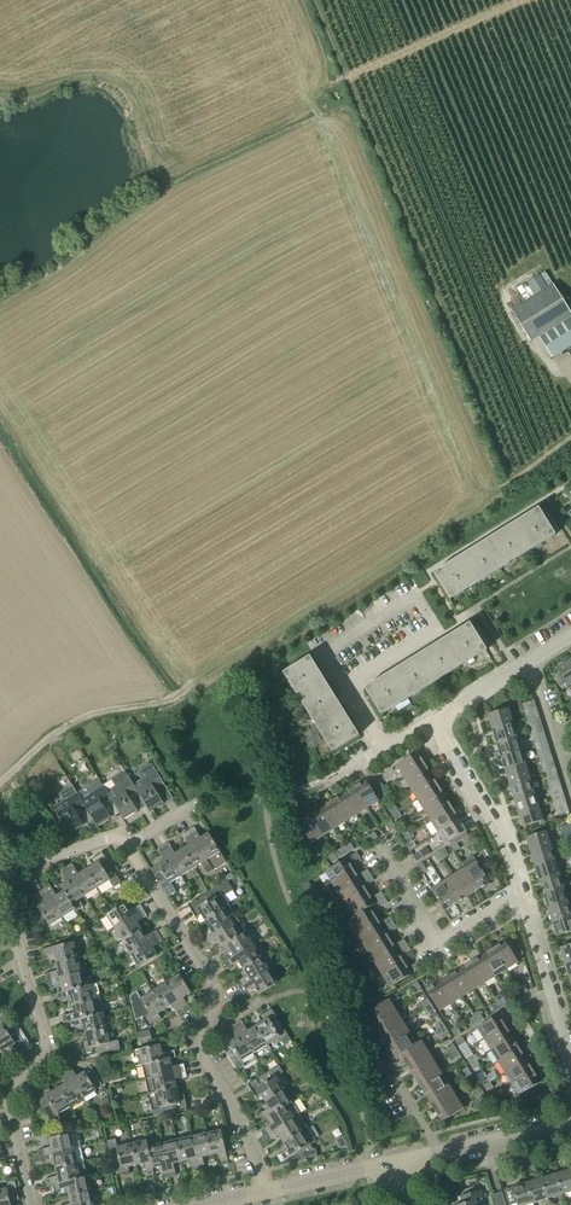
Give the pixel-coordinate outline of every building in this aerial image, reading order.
[(553,285),(512,311),(531,342),(539,337),(552,359),(570,347),(570,313),(553,285)] [(433,573),(450,600),(556,535),(539,508),(433,573)] [(382,715),(400,704),(486,651),(470,623),(365,688),(382,715)] [(310,657),(283,674),(333,753),(360,736),(310,657)] [(568,684),(569,686),(570,685),(570,662),(570,660),(557,668),(560,672),(555,675),(561,688),(568,684)] [(569,812),(534,700),(523,704),(557,815),(569,812)] [(492,729),(513,723),(508,709),(488,715),(492,729)] [(513,723),(492,729),(497,743),(517,737),(513,723)] [(517,737),(497,743),(501,757),(521,751),(517,737)] [(505,771),(526,764),(526,765),(528,764),(526,758),(524,759),(521,751),(501,757),(505,771)] [(425,765),(417,753),(396,766),(404,778),(425,765)] [(530,778),(526,765),(526,764),(505,771),(509,784),(530,778)] [(137,791),(149,811),(163,803),(155,789),(164,784),(152,765),(139,773),(144,781),(135,786),(134,786),(137,791)] [(431,776),(425,765),(404,778),(411,789),(431,776)] [(134,786),(135,786),(126,772),(113,780),(117,788),(108,794),(111,799),(110,799),(123,819),(137,810),(128,797),(137,791),(134,786)] [(417,800),(419,799),(438,787),(431,776),(411,789),(417,800)] [(514,798),(534,792),(530,778),(509,784),(514,798)] [(108,794),(100,780),(86,788),(91,795),(82,801),(81,801),(84,806),(96,826),(110,817),(102,804),(110,799),(111,799),(108,794)] [(379,802),(368,784),(366,780),(354,787),(368,809),(379,802)] [(375,788),(378,794),(385,789),(381,784),(375,788)] [(76,811),(84,806),(81,801),(82,801),(73,787),(60,795),(65,803),(55,809),(70,833),(84,824),(76,811)] [(343,794),(356,816),(368,809),(354,787),(343,794)] [(438,787),(419,799),(417,800),(424,811),(445,798),(438,787)] [(385,789),(378,794),(382,799),(388,795),(385,789)] [(534,792),(514,798),(518,812),(538,806),(534,792)] [(345,823),(356,816),(343,794),(332,801),(345,823)] [(431,822),(433,821),(452,809),(445,798),(424,811),(431,822)] [(321,808),(334,830),(345,823),(332,801),(321,808)] [(389,810),(392,816),(399,811),(395,806),(389,810)] [(543,820),(538,806),(518,812),(522,826),(543,820)] [(310,815),(323,837),(334,830),(321,808),(310,815)] [(452,809),(433,821),(431,822),(438,833),(459,820),(452,809)] [(399,811),(392,816),(395,821),(402,817),(399,811)] [(298,822),(312,844),(323,837),(310,815),(298,822)] [(445,844),(458,836),(466,831),(459,820),(438,833),(445,844)] [(384,835),(396,828),(392,822),(380,829),(384,835)] [(562,829),(570,859),(570,827),(562,829)] [(190,845),(183,850),(194,868),(201,864),(205,870),(211,866),(213,871),(227,863),(209,834),(201,839),(195,828),(184,835),(190,845)] [(399,834),(403,839),(410,835),(406,830),(399,834)] [(374,832),(369,836),(373,842),(379,839),(374,832)] [(530,852),(551,846),(553,845),(552,840),(549,840),(547,832),(526,838),(530,852)] [(403,839),(410,851),(416,847),(413,841),(410,835),(403,839)] [(373,842),(369,836),(364,839),(368,846),(373,842)] [(460,848),(456,842),(451,845),(455,852),(460,848)] [(351,843),(345,846),(349,853),(355,850),(351,843)] [(194,868),(183,850),(176,854),(169,844),(164,847),(182,876),(194,868)] [(345,846),(334,853),(338,860),(349,853),(345,846)] [(530,852),(534,866),(555,860),(551,846),(530,852)] [(182,876),(164,847),(158,851),(165,861),(151,870),(169,898),(177,893),(171,883),(182,876)] [(439,852),(444,859),(449,855),(445,849),(439,852)] [(420,852),(413,856),(417,862),(424,858),(420,852)] [(439,852),(434,855),(438,862),(444,859),(439,852)] [(93,866),(86,870),(97,889),(110,881),(114,888),(121,884),(102,853),(90,861),(93,866)] [(350,865),(353,862),(360,858),(357,853),(325,872),(332,884),(354,871),(350,865)] [(328,857),(332,863),(338,860),(334,853),(328,857)] [(462,863),(465,869),(478,890),(489,883),(473,857),(462,863)] [(427,860),(421,863),(417,866),(421,873),(425,870),(424,868),(430,864),(427,860)] [(560,874),(555,860),(534,866),(539,880),(560,874)] [(97,889),(86,870),(79,875),(72,864),(67,868),(85,897),(97,889)] [(85,897),(67,868),(61,871),(68,882),(60,886),(63,892),(64,892),(76,912),(83,907),(79,900),(85,897)] [(465,869),(454,876),(467,897),(478,890),(465,869)] [(361,874),(364,880),(371,876),(367,870),(361,874)] [(339,895),(360,882),(354,871),(332,884),(339,895)] [(562,882),(560,874),(539,880),(543,894),(564,888),(566,887),(565,881),(562,882)] [(374,881),(371,876),(364,880),(368,885),(374,881)] [(454,876),(443,882),(456,904),(467,897),(454,876)] [(201,915),(206,922),(230,907),(224,897),(234,891),(228,881),(227,881),(189,905),(196,918),(201,915)] [(346,906),(367,893),(360,882),(339,895),(346,906)] [(456,904),(443,882),(431,890),(444,911),(456,904)] [(44,889),(62,918),(75,911),(76,912),(64,892),(63,892),(56,896),(50,886),(44,889)] [(568,902),(564,888),(543,894),(547,908),(568,902)] [(62,918),(44,889),(39,893),(46,903),(38,908),(49,927),(62,918)] [(375,896),(378,902),(385,898),(381,892),(375,896)] [(353,917),(369,907),(370,908),(375,905),(367,893),(346,906),(353,917)] [(381,907),(388,903),(385,898),(378,902),(381,907)] [(568,902),(547,908),(551,922),(570,916),(570,911),(568,902)] [(140,905),(130,912),(125,904),(106,915),(115,929),(144,911),(140,905)] [(200,936),(203,941),(238,920),(230,907),(206,922),(210,929),(200,936)] [(376,918),(370,908),(369,907),(353,917),(348,920),(355,931),(376,918)] [(115,929),(123,941),(141,930),(137,923),(147,916),(144,911),(115,929)] [(551,922),(556,936),(570,931),(570,916),(551,922)] [(362,943),(383,930),(376,918),(355,931),(362,943)] [(384,922),(387,927),(394,923),(390,918),(384,922)] [(228,944),(227,944),(245,932),(238,920),(203,941),(206,947),(217,940),(222,948),(228,944)] [(397,929),(394,923),(387,927),(390,933),(397,929)] [(123,941),(131,954),(159,936),(156,931),(146,937),(141,930),(123,941)] [(369,954),(390,941),(383,930),(362,943),(369,954)] [(245,932),(227,944),(228,944),(232,951),(221,957),(224,963),(253,945),(245,932)] [(131,954),(139,967),(139,968),(157,956),(153,949),(163,942),(159,936),(131,954)] [(397,944),(401,950),(407,946),(404,940),(397,944)] [(390,941),(369,954),(376,965),(397,952),(390,941)] [(505,942),(493,949),(507,970),(518,962),(505,942)] [(54,955),(56,963),(78,958),(74,943),(40,951),(42,958),(54,955)] [(239,962),(243,969),(261,958),(253,945),(224,963),(228,969),(239,962)] [(559,949),(564,963),(570,961),(570,945),(559,949)] [(411,951),(407,946),(401,950),(404,955),(411,951)] [(493,949),(482,956),(495,977),(507,970),(493,949)] [(397,952),(376,965),(383,976),(404,963),(397,952)] [(482,956),(471,963),(484,983),(495,977),(482,956)] [(78,958),(56,963),(58,972),(46,974),(47,980),(81,973),(78,958)] [(269,970),(261,958),(243,969),(248,976),(237,983),(240,988),(269,970)] [(390,988),(411,975),(404,963),(383,976),(390,988)] [(412,967),(415,973),(422,969),(418,963),(412,967)] [(471,963),(460,969),(473,990),(484,983),(471,963)] [(460,969),(449,976),(462,997),(473,990),(460,969)] [(254,987),(259,995),(277,984),(269,970),(240,988),(244,994),(254,987)] [(81,973),(47,980),(49,987),(61,984),(63,993),(92,986),(90,978),(82,980),(81,973)] [(184,1013),(190,1009),(183,999),(191,994),(179,975),(166,984),(184,1013)] [(449,976),(438,983),(451,1004),(462,997),(449,976)] [(417,982),(410,986),(414,992),(420,988),(417,982)] [(451,1004),(438,983),(426,991),(439,1012),(451,1004)] [(166,1010),(172,1006),(179,1016),(184,1013),(166,984),(154,991),(166,1010)] [(97,985),(92,986),(63,993),(57,994),(58,1000),(70,997),(72,1006),(100,999),(97,985)] [(524,985),(518,988),(522,995),(528,992),(524,985)] [(517,998),(522,995),(518,988),(513,992),(517,998)] [(136,992),(129,997),(136,1022),(142,1017),(149,1027),(161,1019),(158,1015),(166,1010),(154,991),(141,1000),(136,992)] [(70,1021),(103,1014),(100,999),(72,1006),(74,1014),(62,1017),(64,1023),(70,1022),(70,1021)] [(496,1002),(500,1009),(506,1006),(502,999),(496,1002)] [(396,1012),(389,1000),(368,1013),(375,1025),(396,1012)] [(421,1004),(424,1009),(431,1005),(428,1000),(421,1004)] [(500,1009),(496,1002),(491,1006),(495,1012),(500,1009)] [(434,1010),(431,1005),(424,1009),(428,1014),(434,1010)] [(284,1045),(291,1040),(272,1009),(260,1017),(263,1022),(255,1027),(267,1045),(280,1038),(284,1045)] [(382,1036),(403,1023),(396,1012),(375,1025),(382,1036)] [(479,1013),(474,1016),(478,1023),(484,1019),(479,1013)] [(85,1033),(107,1029),(103,1014),(70,1021),(70,1022),(71,1028),(83,1025),(85,1033)] [(0,1028),(0,1050),(1,1052),(8,1048),(11,1053),(24,1045),(5,1015),(0,1018),(0,1022),(2,1026),(0,1028)] [(498,1015),(477,1028),(484,1039),(505,1026),(498,1015)] [(473,1026),(478,1023),(474,1016),(469,1020),(473,1026)] [(267,1045),(255,1027),(248,1031),(242,1021),(236,1024),(254,1053),(267,1045)] [(435,1026),(438,1031),(445,1027),(441,1022),(435,1026)] [(410,1034),(403,1023),(382,1036),(389,1047),(410,1034)] [(230,1028),(237,1039),(229,1043),(233,1049),(227,1053),(237,1070),(245,1066),(242,1061),(254,1053),(236,1024),(230,1028)] [(512,1037),(505,1026),(484,1039),(491,1050),(512,1037)] [(448,1033),(445,1027),(438,1031),(441,1037),(448,1033)] [(455,1037),(461,1034),(457,1027),(451,1031),(455,1037)] [(107,1029),(85,1033),(87,1042),(81,1043),(84,1057),(120,1049),(118,1041),(110,1043),(107,1029)] [(140,1044),(152,1040),(149,1031),(137,1034),(140,1044)] [(396,1058),(401,1055),(400,1055),(416,1045),(416,1044),(410,1034),(389,1047),(396,1058)] [(455,1041),(459,1047),(465,1042),(462,1037),(455,1041)] [(491,1050),(498,1061),(519,1048),(512,1037),(491,1050)] [(407,1066),(428,1053),(421,1041),(416,1044),(416,1045),(400,1055),(401,1055),(407,1066)] [(142,1065),(170,1059),(176,1058),(174,1052),(162,1054),(160,1045),(132,1052),(136,1068),(142,1066),(142,1065)] [(447,1049),(450,1055),(456,1051),(453,1045),(447,1049)] [(526,1059),(519,1048),(498,1061),(505,1072),(526,1059)] [(460,1056),(456,1051),(450,1055),(453,1060),(460,1056)] [(414,1077),(434,1064),(435,1064),(428,1053),(407,1066),(414,1077)] [(466,1059),(469,1064),(476,1060),(472,1054),(466,1059)] [(142,1066),(145,1080),(185,1071),(184,1065),(172,1067),(170,1059),(142,1065),(142,1066)] [(505,1072),(511,1083),(533,1070),(526,1059),(505,1072)] [(469,1064),(472,1069),(476,1075),(482,1071),(476,1060),(469,1064)] [(435,1064),(434,1064),(414,1077),(421,1088),(442,1075),(435,1064)] [(261,1094),(265,1101),(284,1089),(276,1077),(283,1073),(279,1066),(248,1085),(256,1096),(261,1094)] [(70,1067),(65,1070),(82,1099),(96,1091),(95,1090),(102,1085),(90,1067),(83,1071),(84,1073),(76,1077),(70,1067)] [(460,1072),(464,1077),(470,1073),(467,1067),(460,1072)] [(82,1099),(65,1070),(59,1074),(66,1084),(58,1089),(69,1107),(82,1099)] [(519,1095),(540,1082),(533,1070),(511,1083),(519,1095)] [(185,1071),(145,1080),(148,1095),(176,1088),(175,1080),(187,1077),(185,1071)] [(474,1078),(470,1073),(464,1077),(467,1082),(474,1078)] [(428,1099),(449,1086),(442,1075),(421,1088),(428,1099)] [(490,1082),(486,1076),(480,1080),(483,1086),(490,1082)] [(490,1082),(483,1086),(487,1091),(493,1087),(490,1082)] [(449,1086),(428,1099),(435,1110),(456,1097),(449,1086)] [(69,1107),(58,1089),(51,1093),(48,1088),(36,1096),(55,1126),(62,1122),(58,1114),(69,1107)] [(178,1096),(176,1088),(148,1095),(153,1117),(187,1109),(184,1095),(178,1096)] [(263,1120),(268,1117),(292,1102),(284,1089),(265,1101),(270,1108),(259,1114),(263,1120)] [(484,1096),(481,1090),(474,1094),(478,1100),(484,1096)] [(456,1097),(435,1110),(442,1122),(463,1109),(456,1097)] [(497,1108),(504,1104),(500,1099),(494,1103),(497,1108)] [(261,1131),(265,1136),(300,1115),(292,1102),(268,1117),(272,1124),(261,1131)] [(279,1135),(284,1143),(308,1128),(300,1115),(265,1136),(268,1141),(279,1135)] [(308,1128),(284,1143),(288,1149),(278,1156),(281,1162),(298,1152),(302,1159),(318,1155),(316,1149),(314,1149),(311,1144),(316,1141),(308,1128)] [(206,1134),(211,1155),(219,1153),(222,1165),(228,1163),(221,1130),(206,1134)] [(206,1134),(194,1136),(193,1131),(190,1131),(191,1137),(199,1170),(205,1169),(202,1157),(211,1155),(206,1134)] [(39,1150),(40,1156),(80,1147),(77,1132),(49,1139),(51,1147),(39,1150)] [(191,1137),(179,1140),(178,1136),(176,1136),(177,1140),(181,1161),(190,1159),(192,1172),(199,1170),(191,1137)] [(342,1138),(337,1142),(342,1150),(347,1146),(342,1138)] [(115,1139),(107,1141),(115,1176),(129,1173),(128,1167),(136,1165),(131,1144),(117,1147),(115,1139)] [(152,1168),(147,1147),(148,1147),(146,1140),(131,1144),(136,1165),(144,1163),(147,1175),(153,1174),(152,1168)] [(173,1163),(181,1161),(177,1140),(162,1144),(169,1177),(176,1176),(173,1163)] [(148,1147),(147,1147),(152,1168),(160,1166),(163,1178),(169,1177),(162,1144),(148,1147)] [(80,1147),(40,1156),(42,1163),(54,1160),(56,1168),(84,1162),(80,1147)] [(53,1185),(53,1184),(87,1176),(84,1162),(56,1168),(58,1177),(46,1179),(47,1186),(53,1185)] [(570,1192),(570,1170),(570,1167),(563,1170),(563,1172),(556,1174),(562,1194),(570,1192)] [(549,1177),(542,1179),(547,1199),(562,1194),(556,1174),(555,1172),(548,1174),(549,1177)] [(67,1188),(69,1196),(90,1191),(87,1176),(53,1184),(53,1185),(55,1191),(67,1188)] [(533,1203),(547,1199),(542,1179),(541,1176),(534,1178),(535,1181),(527,1183),(533,1203)] [(512,1187),(505,1190),(509,1204),(512,1204),(517,1203),(518,1204),(527,1204),(533,1203),(527,1183),(526,1181),(519,1183),(520,1185),(512,1187)] [(10,1201),(18,1199),(14,1182),(9,1183),(7,1189),(0,1190),(0,1204),(11,1204),(10,1201)] [(481,1198),(482,1197),(480,1190),(460,1197),(462,1204),(458,1204),(483,1204),(481,1198)] [(69,1196),(70,1204),(67,1204),(93,1204),(90,1191),(69,1196)] [(502,1192),(494,1195),(497,1204),(506,1204),(502,1192)]
